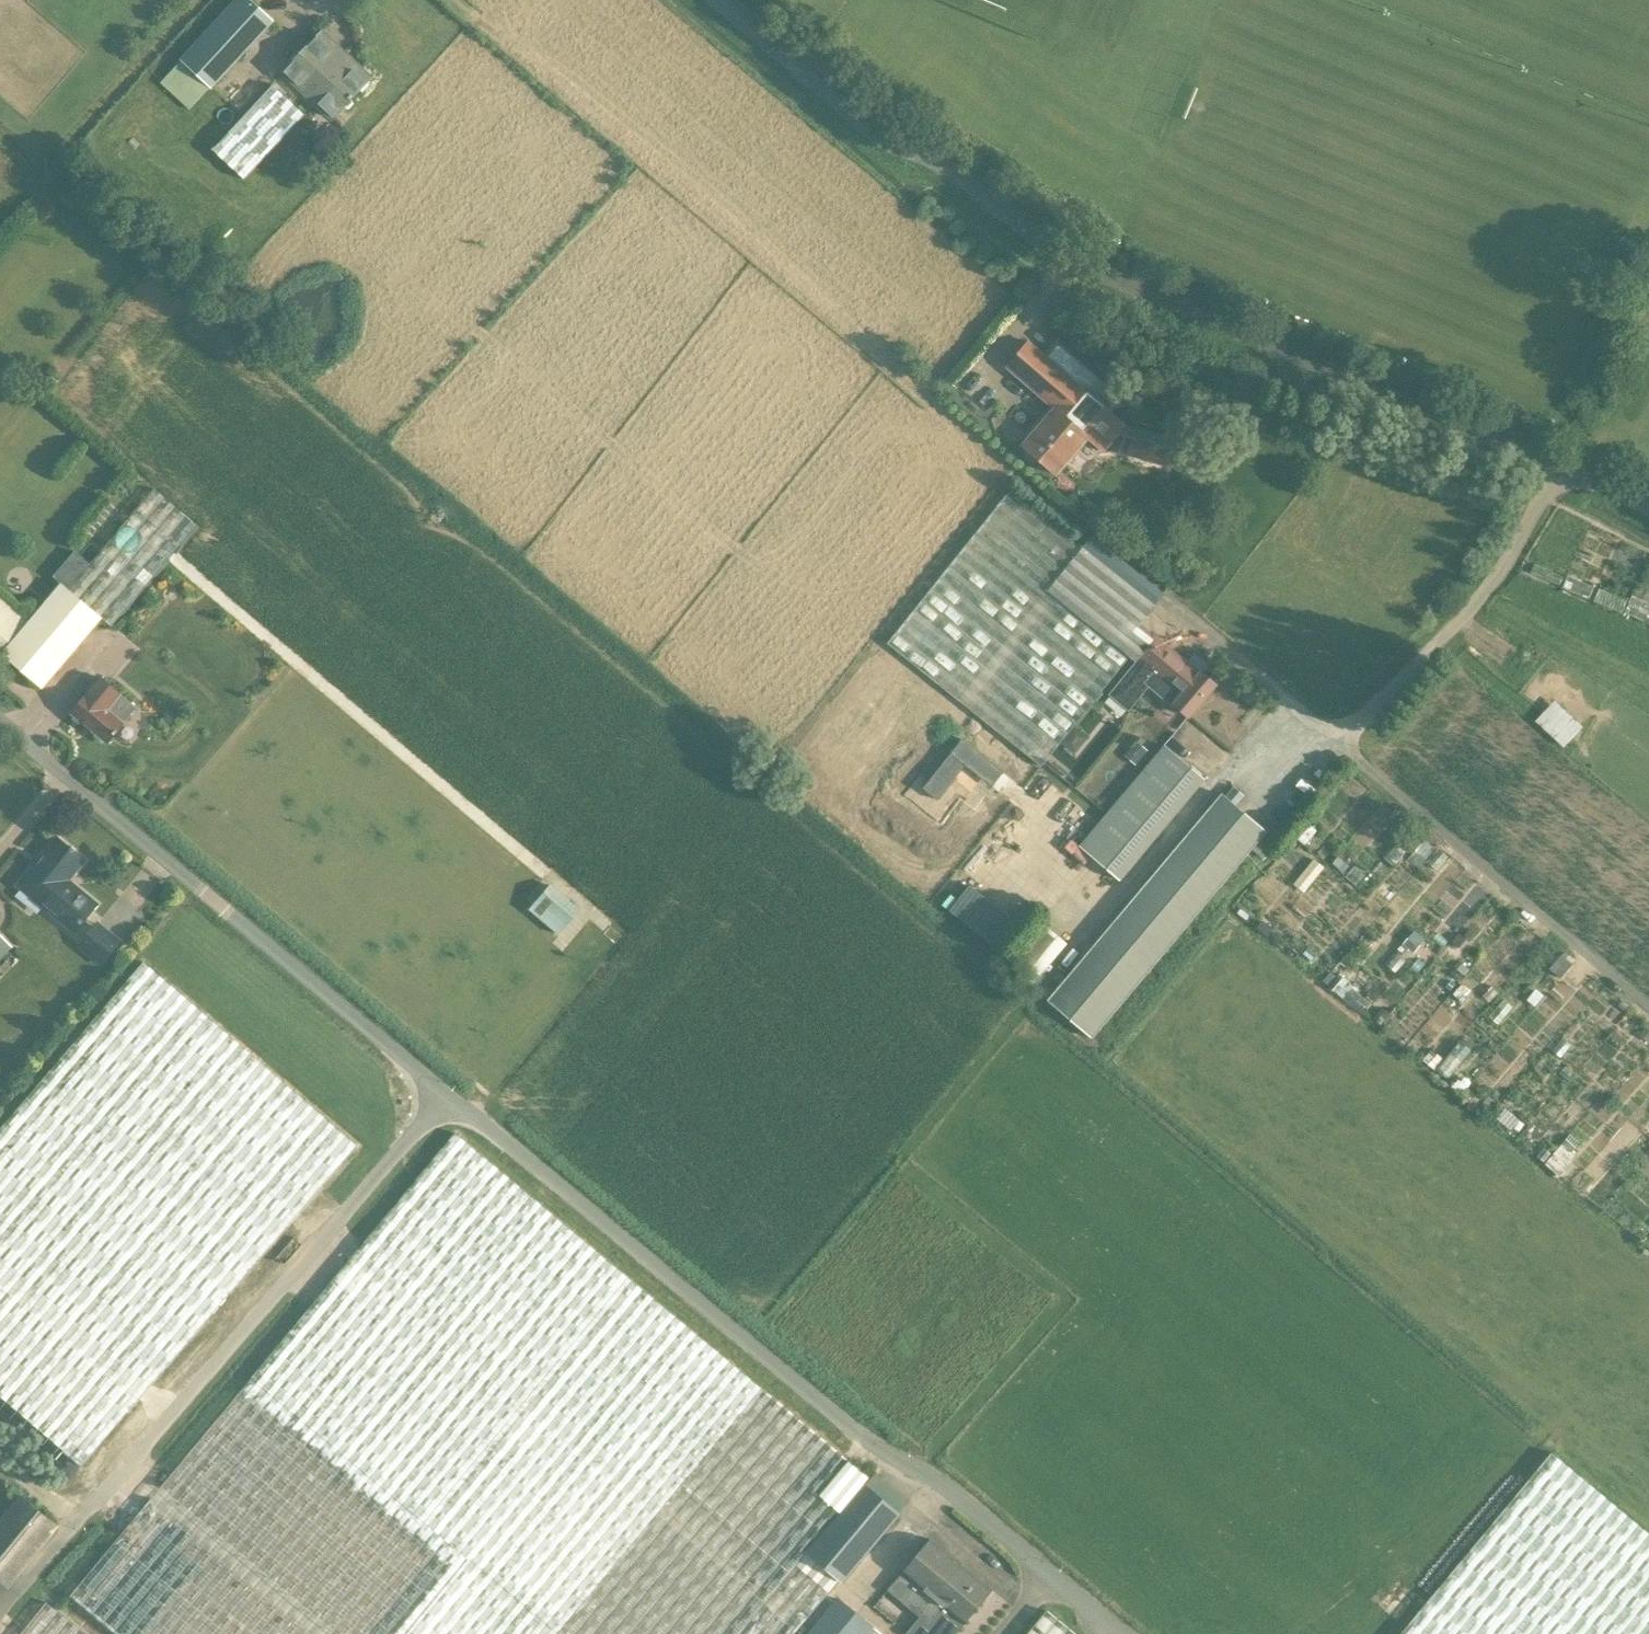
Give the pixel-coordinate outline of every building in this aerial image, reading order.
[(274,21),(251,0),(234,0),(179,59),(179,60),(167,73),(184,89),(197,77),(211,89),(274,21)] [(322,31),(282,75),(331,121),(371,77),(322,31)] [(238,200),(311,117),(271,83),(199,166),(238,200)] [(1125,424),(1026,342),(1005,367),(1054,408),(1023,446),(1056,473),(1087,436),(1104,450),(1125,424)] [(101,619),(217,718),(150,798),(315,939),(418,1027),(552,868),(525,846),(652,696),(304,400),(196,526),(153,490),(68,589),(60,583),(28,620),(0,597),(0,654),(1,653),(42,688),(101,619)] [(1157,601),(1163,593),(1091,535),(1082,546),(1082,547),(1010,489),(887,643),(886,644),(1040,766),(1124,662),(1130,667),(1154,640),(1154,639),(1137,626),(1155,604),(1157,601)] [(1154,640),(1130,667),(1108,693),(1127,710),(1147,687),(1143,683),(1155,668),(1183,692),(1173,704),(1187,716),(1214,684),(1200,672),(1196,676),(1154,640)] [(106,743),(136,707),(101,678),(71,713),(106,743)] [(1539,718),(1565,745),(1586,724),(1560,698),(1539,718)] [(991,744),(1012,761),(1020,751),(999,734),(991,744)] [(994,783),(1003,772),(962,739),(923,788),(936,799),(965,765),(982,779),(985,775),(994,783)] [(1165,748),(1080,848),(1120,882),(1205,782),(1165,748)] [(1220,794),(1047,997),(1093,1036),(1266,832),(1220,794)] [(67,880),(84,860),(56,837),(17,885),(74,931),(96,903),(67,880)] [(1308,890),(1323,865),(1313,859),(1299,885),(1308,890)] [(534,908),(565,934),(586,910),(555,884),(534,908)] [(970,887),(951,911),(997,948),(1016,923),(970,887)] [(76,946),(102,966),(122,941),(97,920),(76,946)] [(1004,962),(1030,984),(1066,943),(1040,920),(1004,962)] [(10,944),(0,934),(0,955),(10,944)] [(0,1128),(0,1396),(81,1465),(357,1145),(143,961),(0,1128)] [(863,1486),(868,1478),(454,1133),(69,1595),(117,1633),(792,1633),(838,1580),(841,1582),(899,1514),(863,1486)] [(1550,1452),(1399,1633),(1648,1633),(1648,1535),(1550,1452)] [(9,1584),(56,1527),(19,1497),(0,1520),(0,1582),(6,1587),(9,1584)] [(989,1592),(928,1540),(886,1591),(926,1624),(925,1626),(935,1633),(953,1633),(961,1625),(962,1625),(989,1592)] [(837,1598),(806,1633),(867,1633),(873,1628),(837,1598)] [(46,1602),(21,1633),(86,1633),(46,1602)] [(1028,1633),(1073,1633),(1057,1621),(1036,1624),(1028,1633)]
